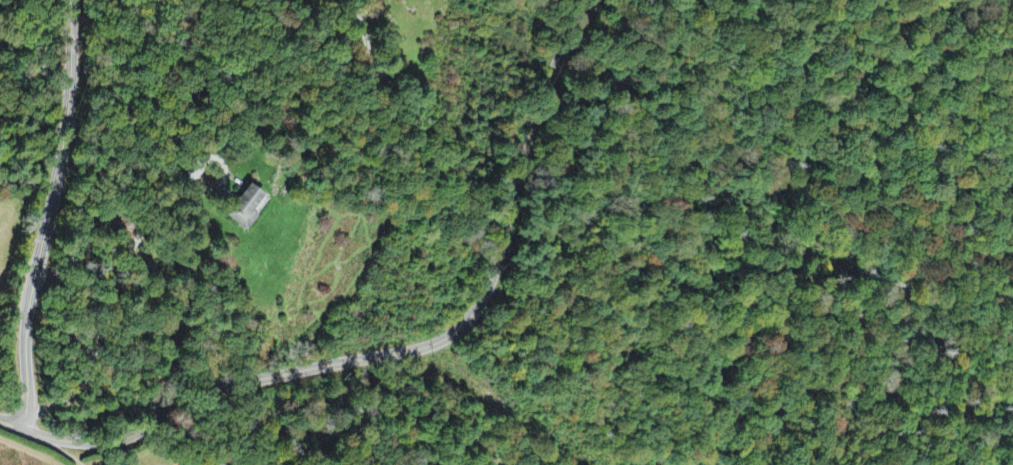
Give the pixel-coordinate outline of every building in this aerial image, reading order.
[(229,221),(250,233),(272,198),(252,186),(229,221)]
